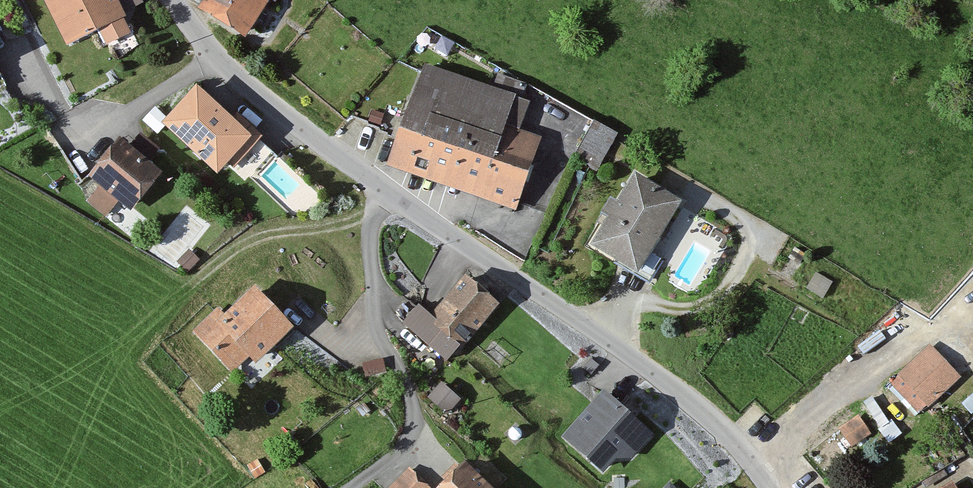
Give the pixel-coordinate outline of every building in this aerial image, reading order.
[(63,49),(99,32),(107,49),(133,37),(121,11),(140,2),(139,0),(40,0),(63,49)] [(197,13),(245,44),(273,0),(206,0),(197,13)] [(514,100),(423,68),(387,170),(514,215),(540,140),(518,132),(526,107),(513,103),(514,100)] [(247,135),(195,88),(165,121),(216,168),(247,135)] [(597,170),(615,134),(590,122),(572,159),(597,170)] [(129,151),(117,142),(87,181),(96,188),(83,204),(102,219),(116,202),(132,214),(162,176),(148,165),(158,153),(139,138),(129,151)] [(639,277),(683,204),(636,177),(618,206),(611,202),(601,219),(608,223),(592,249),(639,277)] [(178,265),(187,277),(199,267),(190,255),(178,265)] [(496,308),(465,280),(431,318),(420,307),(403,326),(445,364),(496,308)] [(292,333),(255,290),(219,321),(213,314),(190,333),(228,376),(247,360),(253,367),(292,333)] [(959,382),(929,347),(896,376),(899,380),(892,386),(917,415),(925,408),(927,410),(959,382)] [(462,409),(441,386),(425,400),(446,423),(462,409)] [(601,478),(615,463),(631,463),(652,438),(600,393),(558,441),(601,478)] [(867,438),(854,420),(837,432),(849,450),(867,438)] [(464,466),(442,487),(498,487),(505,481),(480,458),(468,470),(464,466)] [(408,471),(390,487),(424,487),(408,471)]
